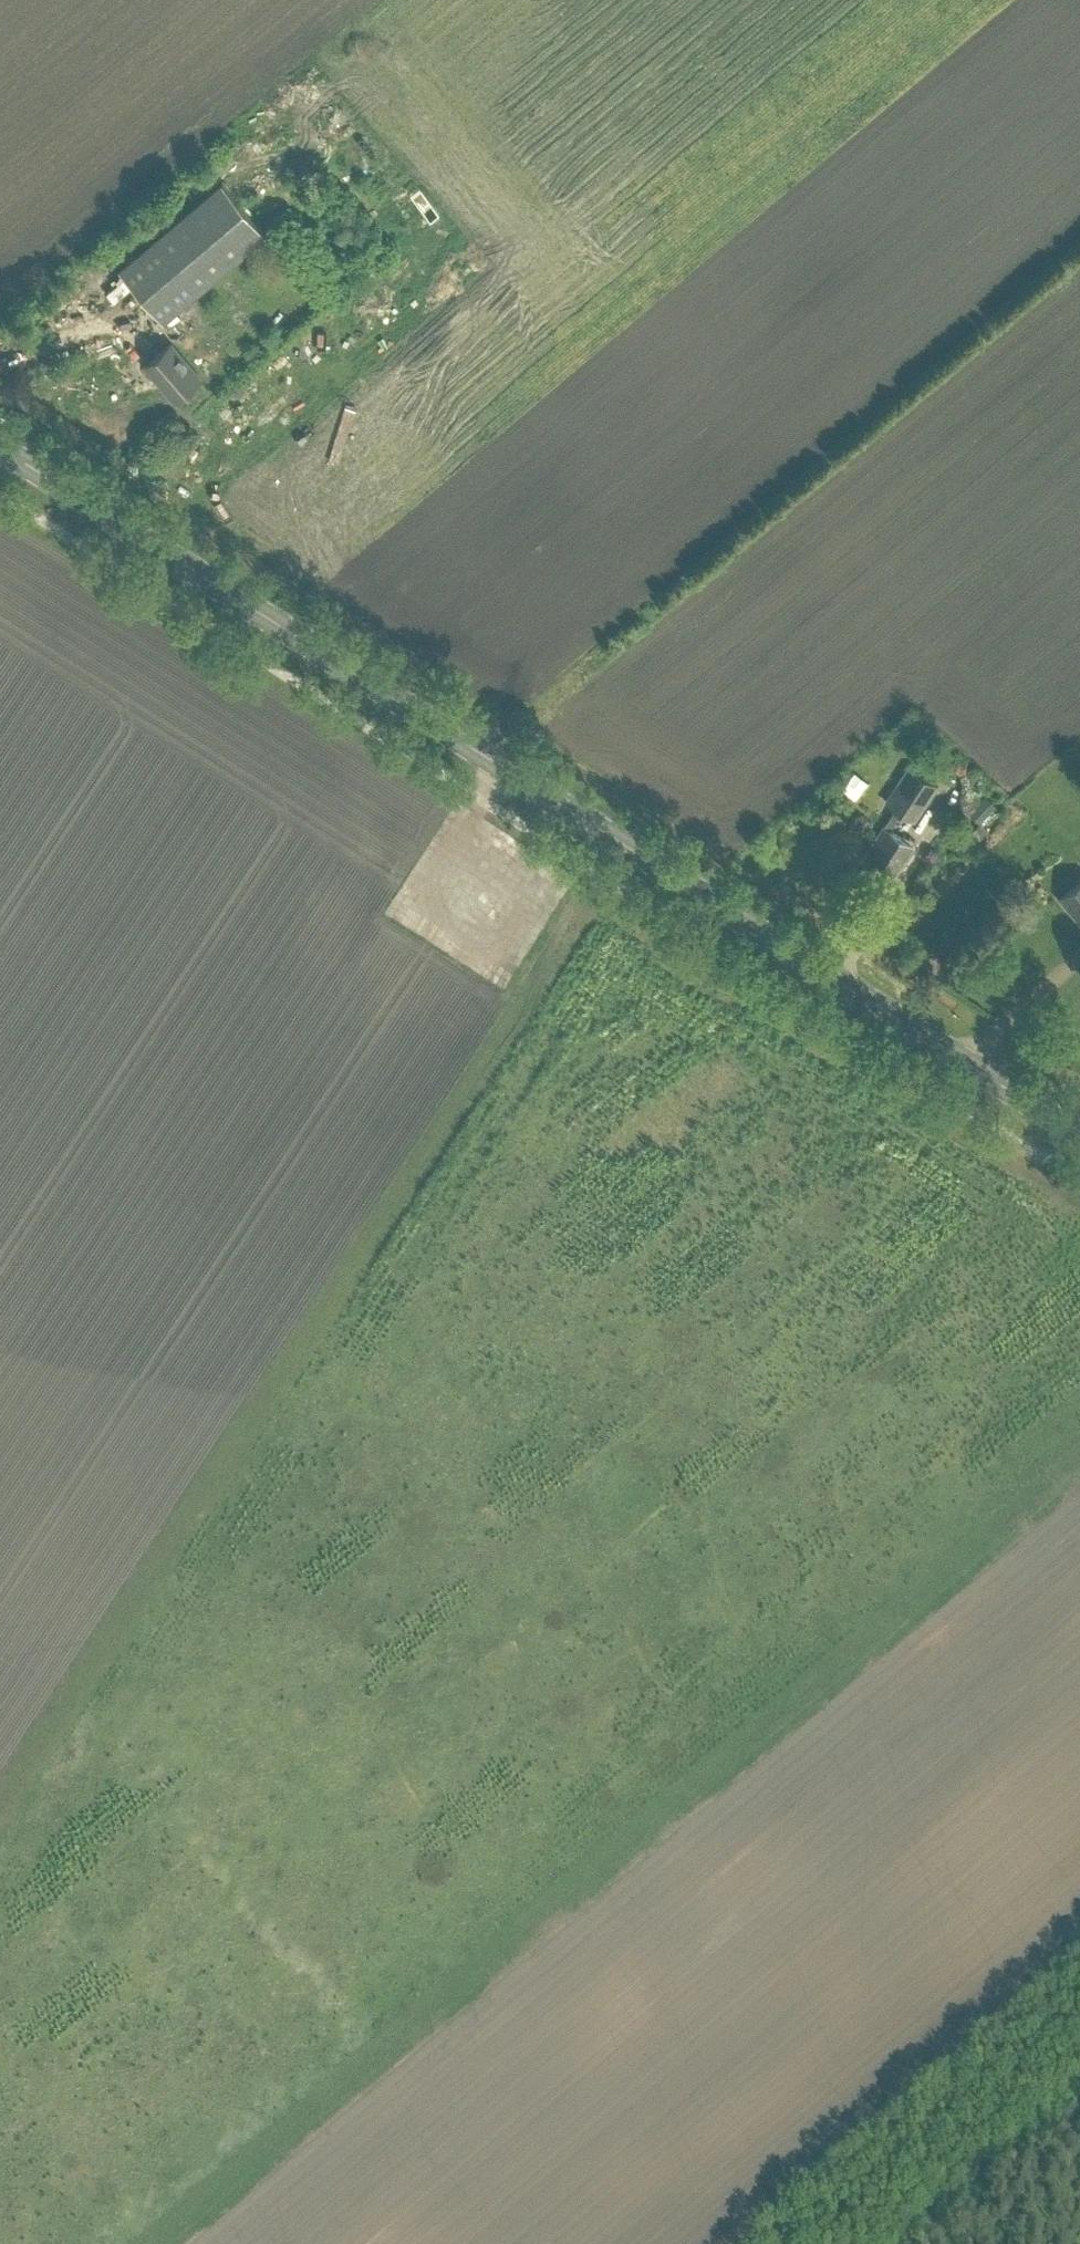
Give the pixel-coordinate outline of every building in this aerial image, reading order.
[(266,233),(221,180),(120,267),(165,320),(266,233)] [(201,375),(171,339),(145,362),(174,398),(201,375)] [(939,783),(908,763),(884,800),(915,820),(939,783)] [(914,844),(883,823),(862,857),(893,877),(914,844)] [(1059,897),(1079,924),(1079,881),(1059,897)]
